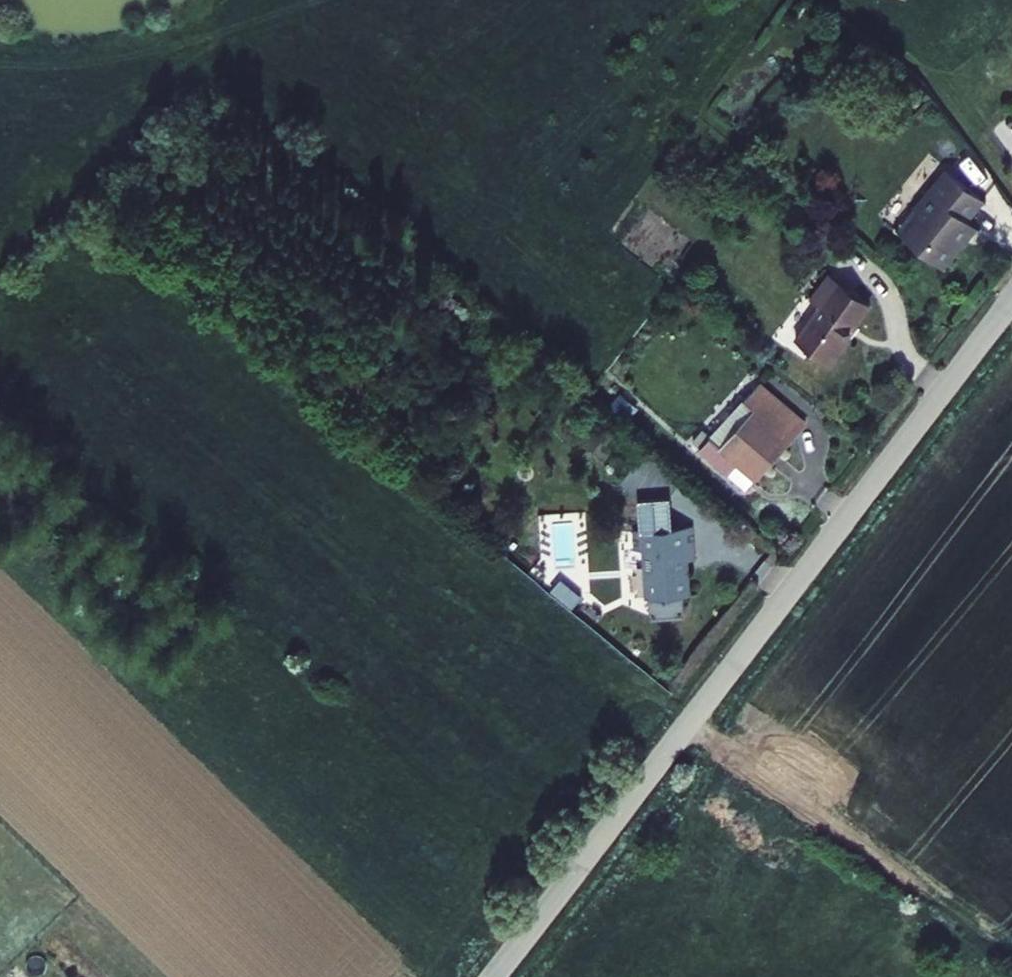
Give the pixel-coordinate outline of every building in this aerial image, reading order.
[(887,204),(899,213),(938,243),(969,202),(958,192),(975,171),(935,140),(904,181),(887,204)] [(826,252),(805,279),(814,286),(790,318),(825,345),(846,317),(840,313),(865,282),(826,252)] [(727,437),(716,429),(714,433),(704,445),(735,467),(744,456),(764,469),(809,406),(761,371),(746,391),(755,398),(727,437)] [(695,519),(634,510),(632,530),(643,530),(635,578),(678,585),(684,553),(689,553),(695,519)]
